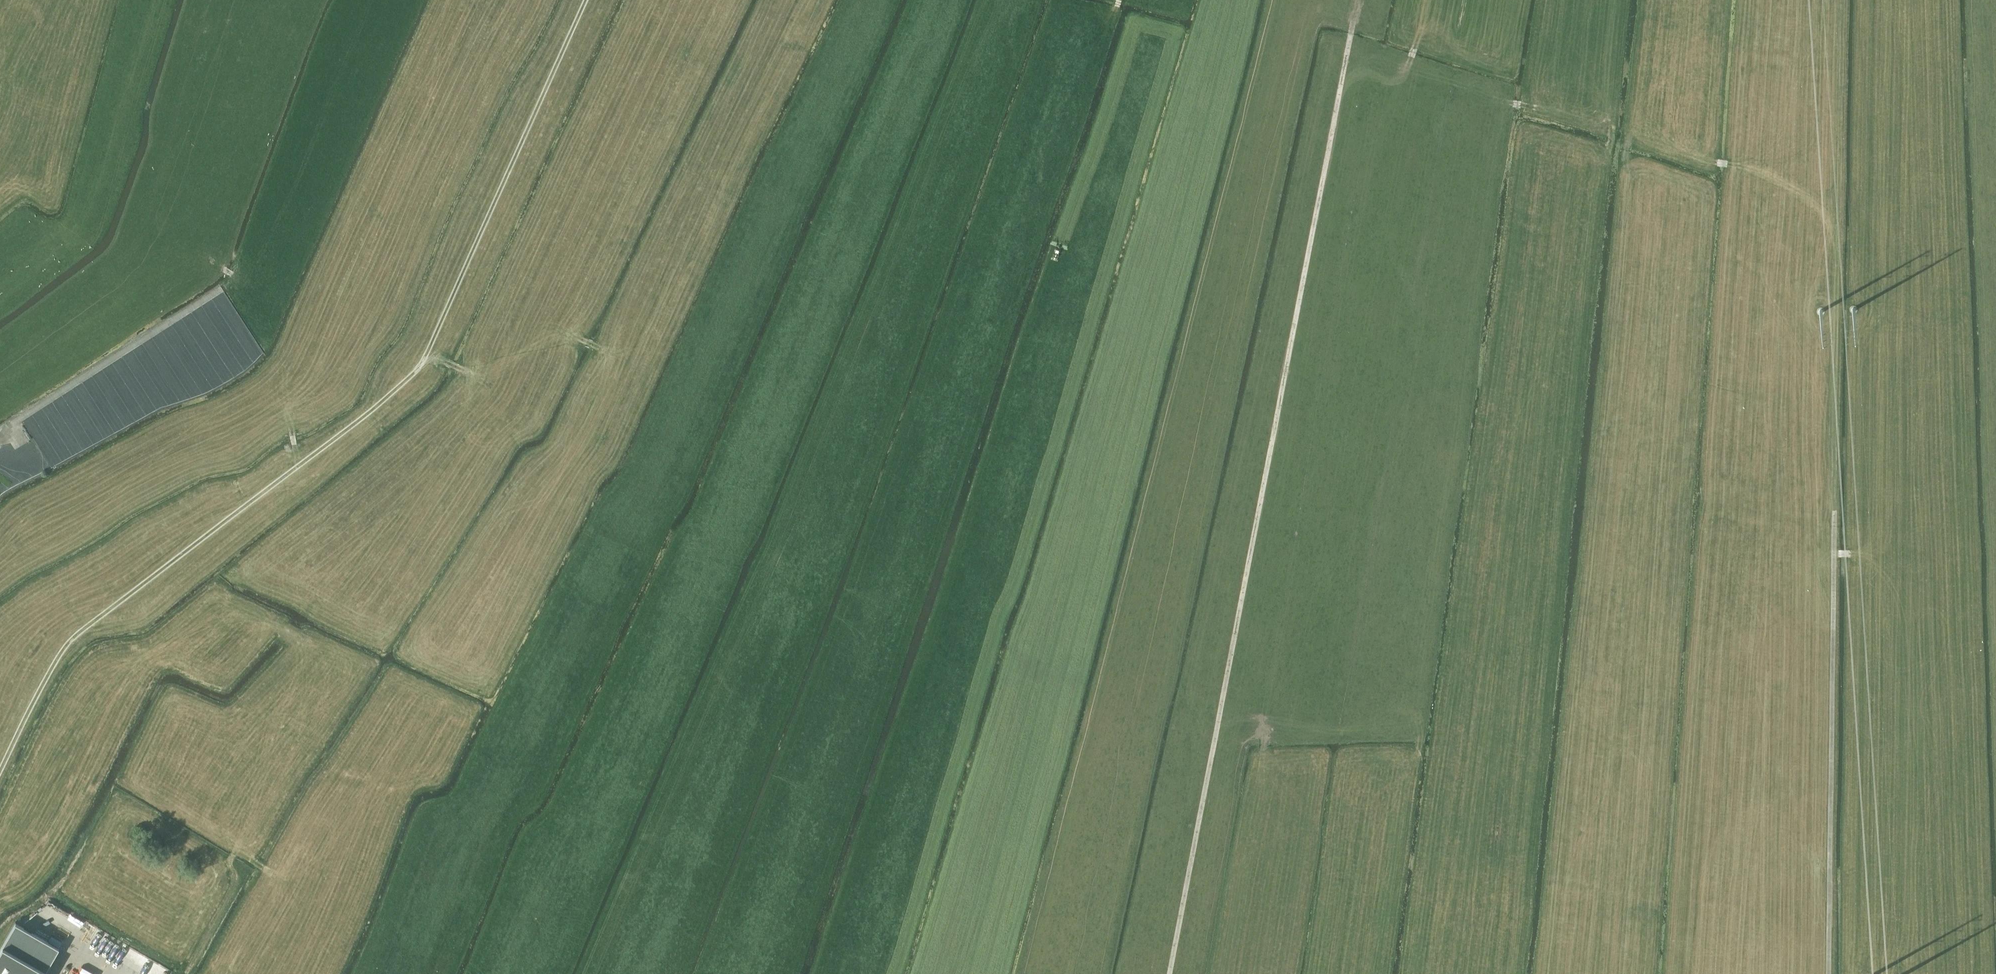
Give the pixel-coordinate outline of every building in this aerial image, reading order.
[(59,946),(16,921),(3,943),(0,948),(0,973),(43,973),(59,946)]
